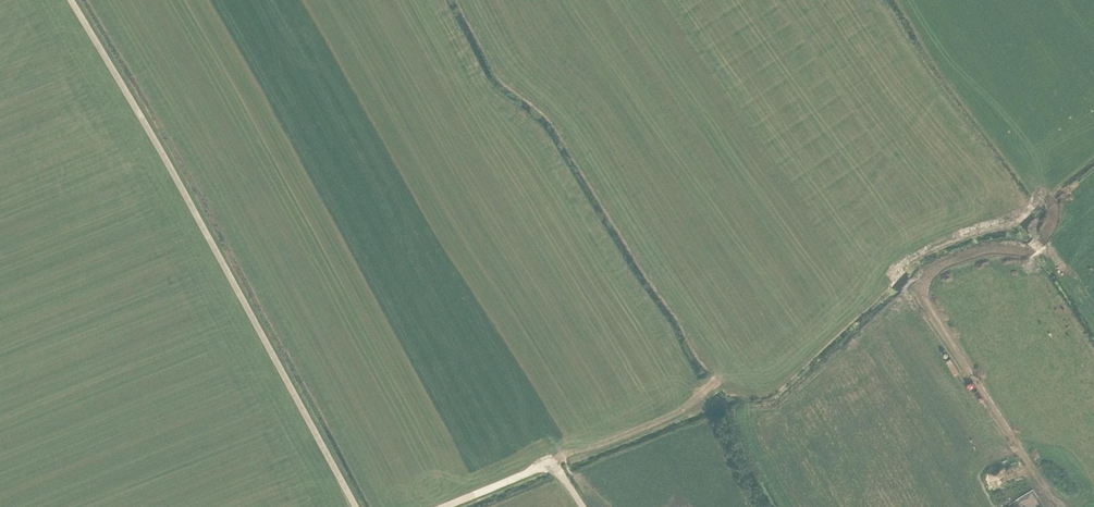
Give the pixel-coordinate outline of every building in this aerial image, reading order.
[(862,248),(869,241),(865,237),(858,244),(862,248)] [(1004,506),(1045,506),(1034,489),(1004,506)]
